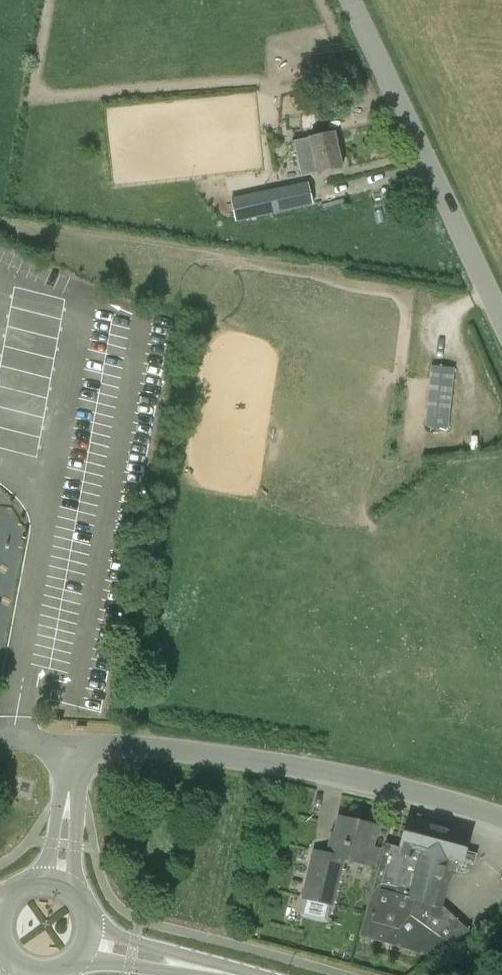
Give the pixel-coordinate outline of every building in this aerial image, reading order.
[(335,133),(310,138),(318,173),(342,168),(335,133)] [(236,202),(241,222),(318,204),(313,184),(236,202)] [(453,428),(455,365),(431,364),(429,427),(453,428)] [(334,906),(345,859),(377,866),(381,848),(372,846),(377,826),(339,817),(335,834),(333,833),(328,855),(312,851),(301,898),(307,899),(334,906)] [(456,872),(459,861),(463,862),(463,861),(474,864),(476,856),(476,853),(466,850),(470,835),(408,819),(400,848),(385,844),(360,935),(430,956),(469,932),(443,907),(452,871),(456,872)]
